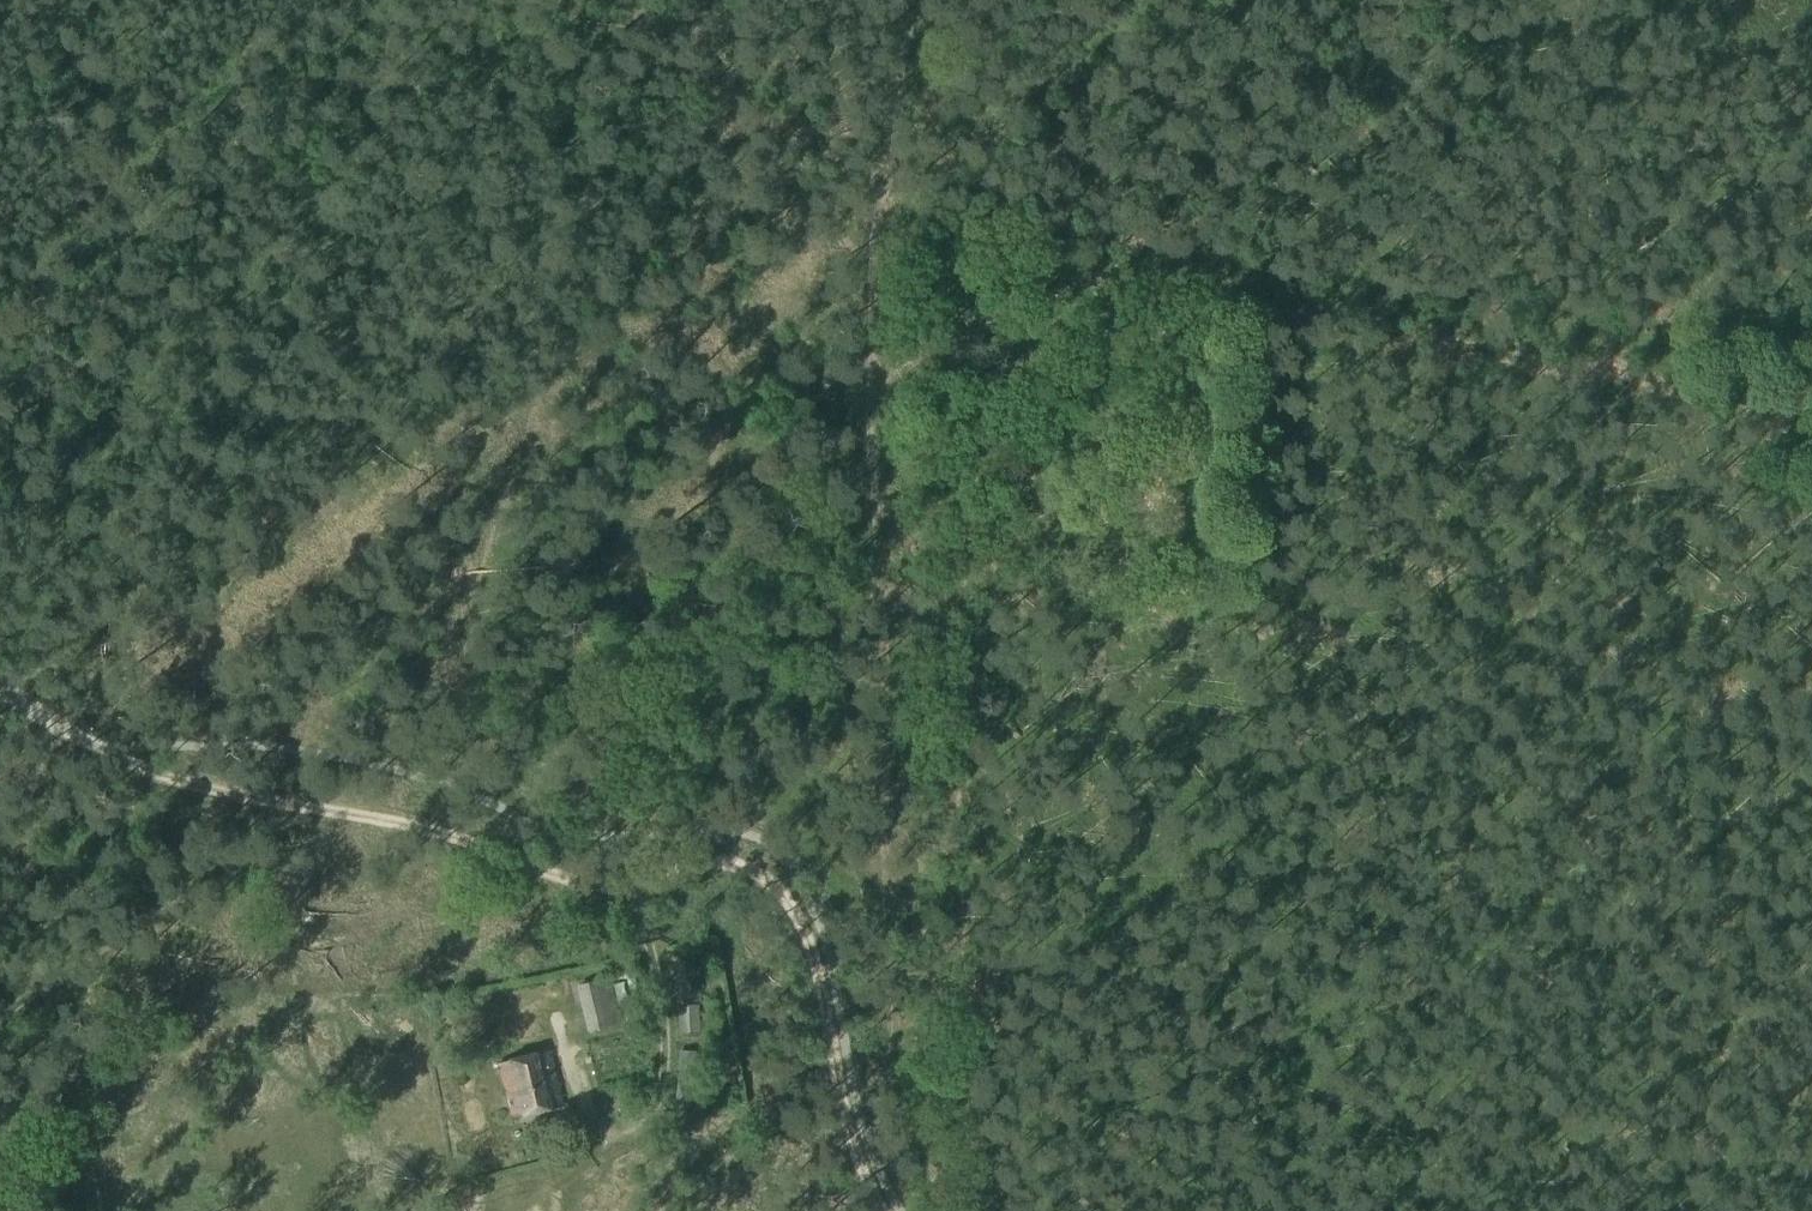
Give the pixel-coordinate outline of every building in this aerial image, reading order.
[(613,980),(581,988),(593,1032),(625,1024),(613,980)] [(694,1072),(695,1053),(680,1053),(679,1071),(694,1072)] [(563,1104),(549,1055),(499,1068),(512,1118),(563,1104)]
